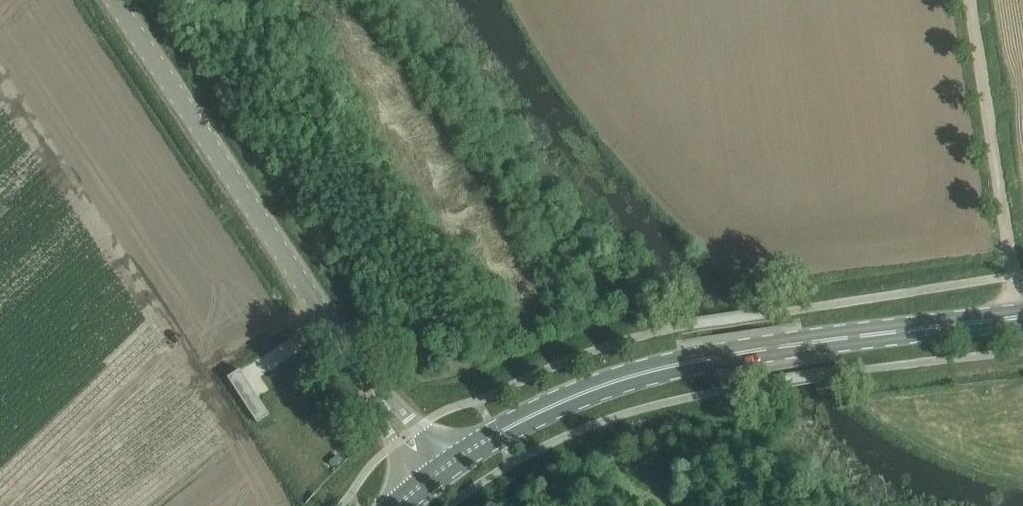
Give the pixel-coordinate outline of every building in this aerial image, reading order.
[(268,349),(283,373),(299,363),(284,338),(268,349)] [(243,379),(230,386),(257,433),(269,426),(243,379)]
